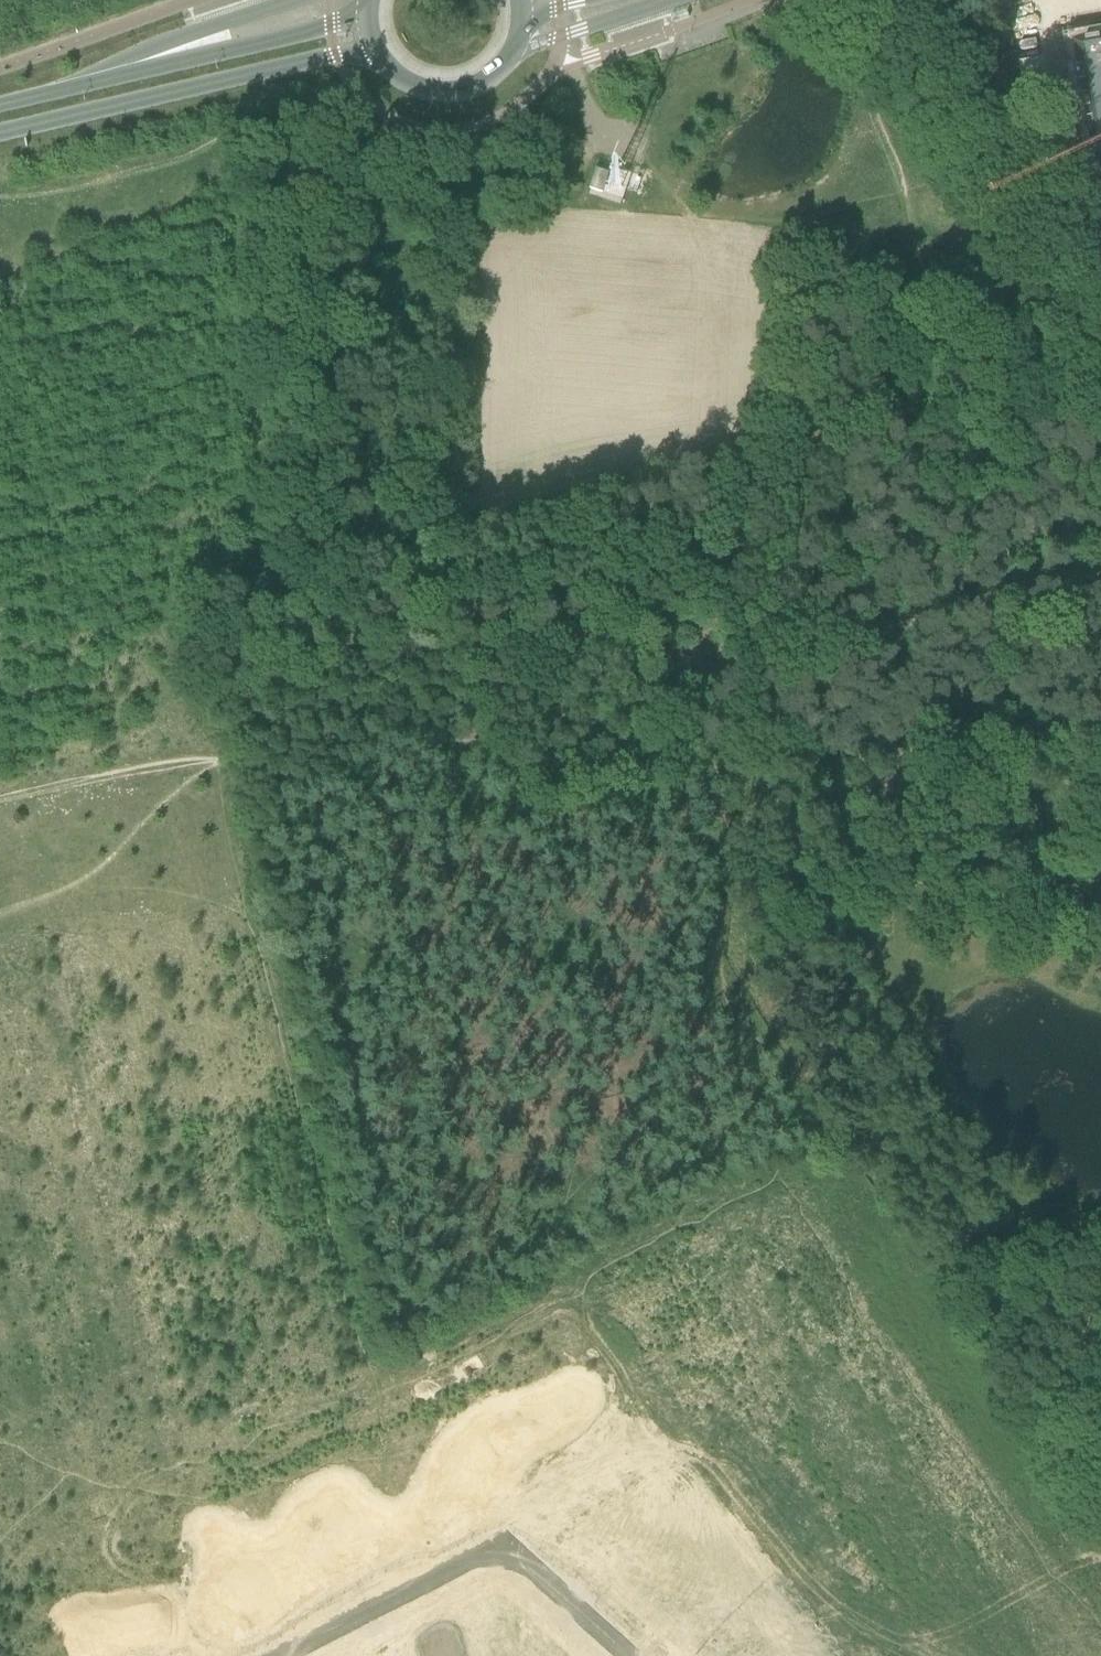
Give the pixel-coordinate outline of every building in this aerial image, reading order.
[(1076,60),(1078,74),(1080,74),(1100,203),(1100,28),(1074,33),(1078,59),(1076,60)]
